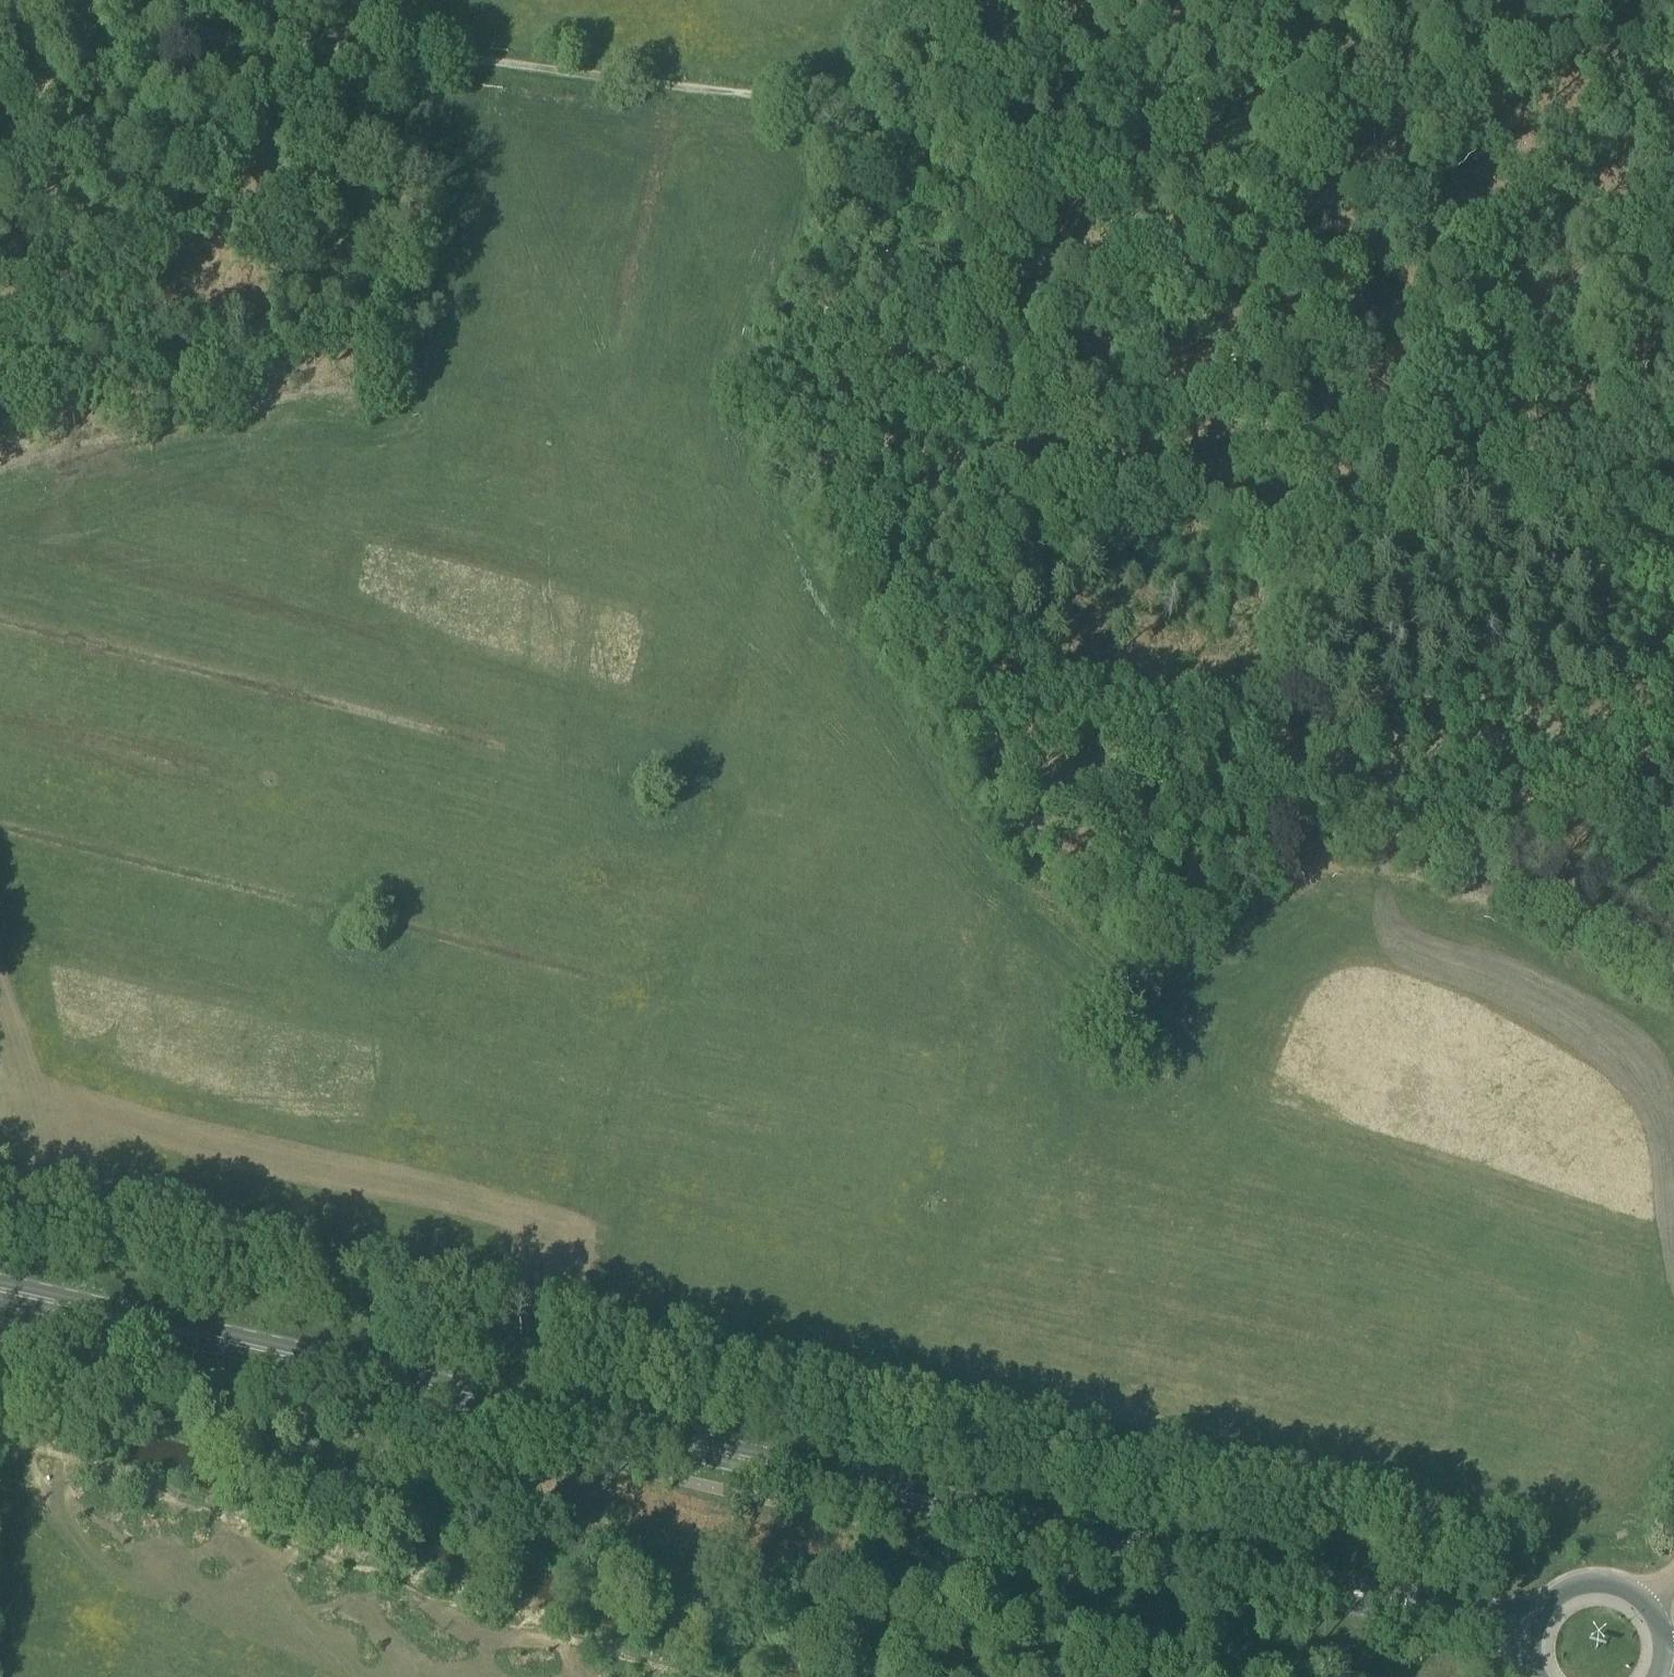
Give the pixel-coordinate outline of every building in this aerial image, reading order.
[(1399,1613),(1399,1624),(1419,1624),(1419,1614),(1399,1613)]
